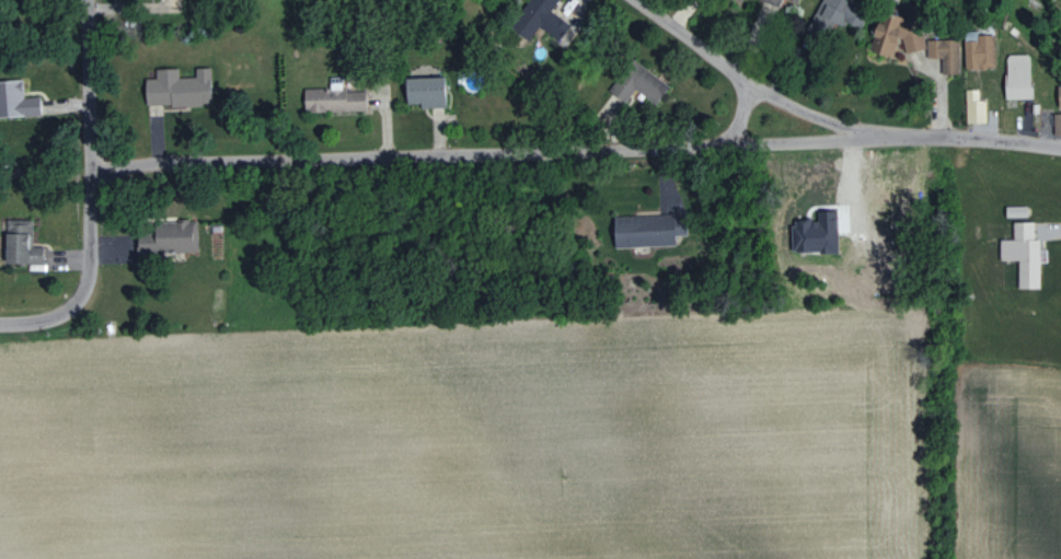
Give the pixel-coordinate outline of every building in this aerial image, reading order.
[(924,48),(918,25),(883,18),(872,20),(869,37),(877,38),(874,54),(892,57),(903,52),(924,48)] [(993,68),(992,33),(962,34),(963,69),(993,68)] [(958,73),(957,38),(924,39),(925,58),(939,57),(939,74),(958,73)] [(1030,98),(1029,54),(1003,54),(1004,99),(1030,98)] [(666,86),(631,58),(606,90),(622,102),(633,88),(653,104),(666,86)] [(143,106),(209,104),(208,67),(193,68),(193,77),(176,77),(176,68),(153,69),(153,77),(142,78),(143,106)] [(441,76),(401,77),(402,103),(417,103),(417,107),(442,107),(441,76)] [(363,110),(362,91),(342,91),(342,79),(327,80),(327,88),(301,88),(302,111),(363,110)] [(38,115),(37,96),(20,97),(19,80),(0,81),(0,117),(38,115)] [(965,123),(985,122),(984,100),(977,100),(977,88),(964,89),(965,123)] [(1051,114),(1052,135),(1060,134),(1060,113),(1051,114)] [(1025,206),(1004,205),(1003,217),(1025,217),(1025,206)] [(835,251),(834,211),(819,211),(819,220),(789,221),(790,252),(835,251)] [(611,216),(612,247),(672,245),(671,215),(611,216)] [(2,264),(41,263),(41,246),(29,246),(29,219),(2,219),(2,264)] [(195,250),(195,221),(151,221),(151,235),(134,235),(134,251),(195,250)] [(1016,260),(1017,289),(1039,288),(1038,240),(1031,240),(1031,221),(1011,222),(1011,239),(997,239),(998,260),(1016,260)]
